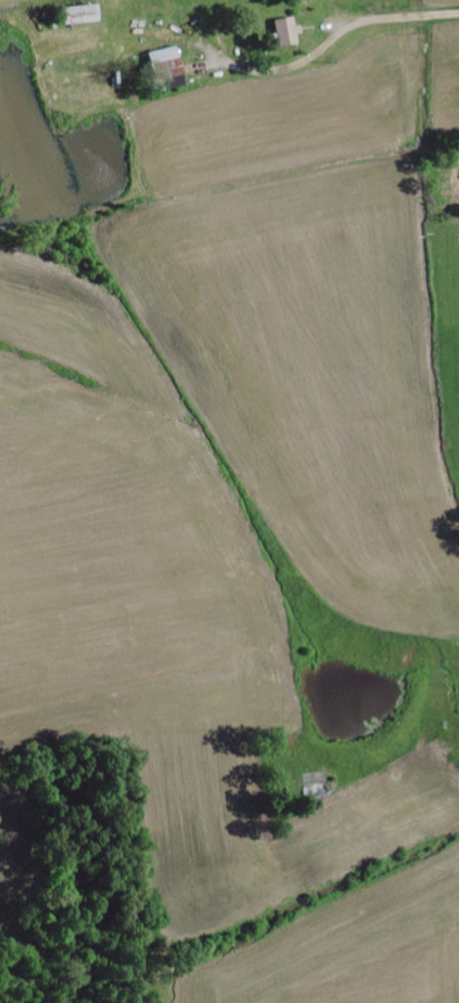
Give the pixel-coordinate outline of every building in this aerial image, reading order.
[(63,10),(65,27),(101,22),(99,5),(63,10)] [(295,28),(294,19),(276,21),(278,47),(298,45),(298,36),(302,35),(301,27),(295,28)] [(186,87),(177,47),(153,53),(161,92),(186,87)]
